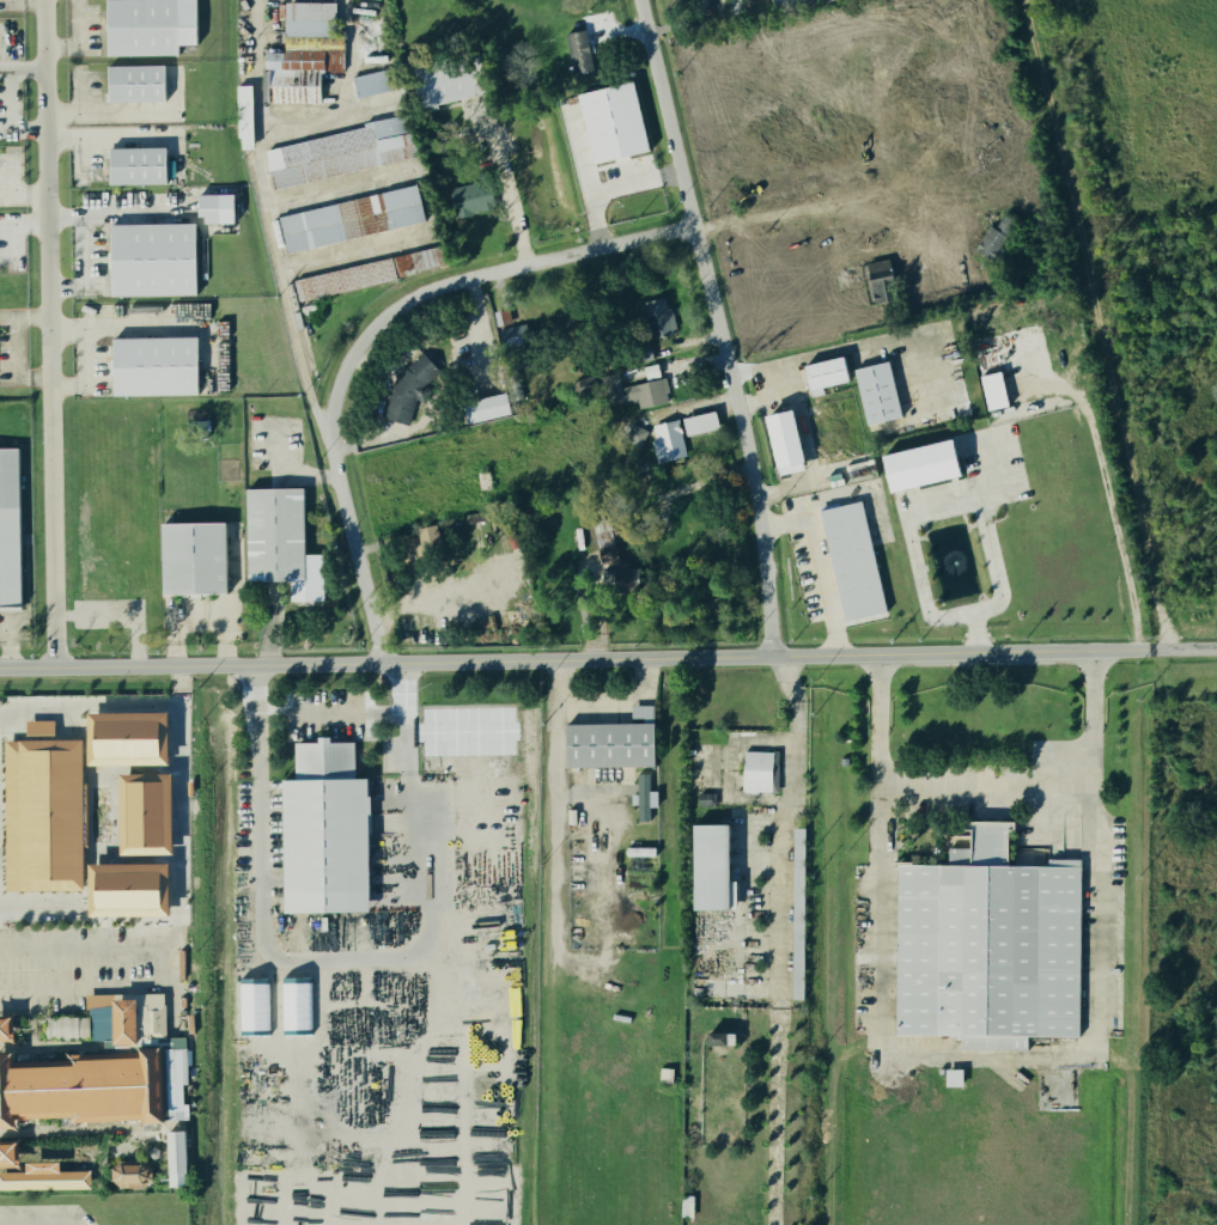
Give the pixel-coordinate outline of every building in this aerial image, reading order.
[(108,55),(179,55),(178,44),(197,44),(196,0),(107,0),(108,55)] [(774,10),(825,0),(773,0),(774,10)] [(336,2),(285,2),(286,51),(266,51),(266,70),(263,70),(263,84),(270,84),(270,103),(321,102),(321,71),(344,71),(344,32),(337,32),(336,2)] [(584,28),(564,32),(572,72),(592,67),(584,28)] [(476,49),(408,65),(418,108),(487,91),(476,49)] [(165,65),(108,66),(109,102),(165,100),(165,65)] [(400,65),(351,77),(355,97),(404,85),(400,65)] [(579,93),(594,163),(649,151),(634,81),(579,93)] [(237,87),(252,87),(254,148),(242,148),(241,138),(238,138),(237,87)] [(265,144),(272,185),(421,159),(414,118),(265,144)] [(109,148),(109,184),(166,183),(166,147),(109,148)] [(449,188),(455,217),(497,208),(490,179),(449,188)] [(416,184),(279,217),(287,252),(425,220),(416,184)] [(232,193),(196,194),(197,215),(203,215),(203,223),(232,221),(232,193)] [(1016,218),(1004,212),(996,228),(989,224),(975,251),(1003,264),(1008,253),(1001,249),(1016,218)] [(194,223),(109,223),(110,295),(195,294),(194,223)] [(391,257),(293,280),(298,301),(396,278),(391,257)] [(898,298),(889,258),(866,263),(876,303),(898,298)] [(637,303),(644,339),(675,333),(668,296),(637,303)] [(530,343),(527,323),(499,328),(503,348),(530,343)] [(199,394),(198,336),(113,338),(114,395),(199,394)] [(844,355),(804,365),(810,397),(823,394),(822,386),(848,382),(844,355)] [(409,425),(416,400),(426,402),(437,362),(416,356),(413,368),(399,365),(385,418),(409,425)] [(889,361),(853,370),(866,423),(902,415),(889,361)] [(980,375),(987,410),(1009,406),(1002,371),(980,375)] [(665,377),(621,387),(619,372),(601,376),(608,406),(638,400),(640,408),(670,401),(665,377)] [(600,390),(596,374),(577,379),(581,395),(600,390)] [(468,424),(512,413),(507,392),(463,402),(468,424)] [(765,415),(779,475),(806,469),(793,409),(765,415)] [(716,410),(683,419),(687,435),(719,428),(716,410)] [(653,425),(679,419),(687,456),(657,463),(652,440),(657,440),(653,425)] [(632,423),(625,438),(640,446),(647,431),(632,423)] [(883,454),(890,491),(961,476),(953,439),(883,454)] [(19,609),(0,609),(0,447),(18,447),(19,609)] [(303,487),(244,487),(245,580),(288,580),(290,599),(322,599),(322,553),(303,553),(303,487)] [(844,621),(886,612),(863,501),(821,509),(844,621)] [(225,522),(160,523),(162,595),(225,593),(225,522)] [(442,549),(435,523),(416,528),(423,555),(442,549)] [(601,568),(601,583),(616,583),(616,590),(639,591),(640,569),(601,568)] [(655,765),(654,704),(632,705),(632,723),(566,724),(566,767),(655,765)] [(169,711),(88,712),(89,765),(169,764),(169,711)] [(22,732),(22,884),(77,884),(77,732),(22,732)] [(284,912),(370,911),(368,777),(355,778),(354,741),(330,741),(330,736),(318,736),(318,742),(295,742),(295,779),(283,779),(284,912)] [(772,751),(743,750),(741,790),(771,791),(772,751)] [(122,854),(174,853),(173,773),(120,773),(122,854)] [(658,790),(649,790),(649,773),(637,773),(638,794),(635,794),(636,821),(650,821),(649,807),(658,807),(658,790)] [(716,792),(699,792),(699,805),(716,805),(716,792)] [(896,1034),(962,1035),(962,1049),(1028,1050),(1028,1036),(1080,1036),(1081,858),(1048,858),(1048,866),(1008,865),(1008,830),(1015,830),(1015,821),(965,820),(965,830),(971,830),(971,848),(948,847),(948,864),(898,864),(896,1034)] [(729,824),(693,824),(693,909),(729,909),(729,824)] [(805,828),(793,828),(792,999),(803,999),(805,828)] [(170,863),(90,863),(89,915),(169,916),(170,863)] [(114,999),(136,999),(138,1042),(115,1042),(114,1004),(114,999)] [(164,1001),(139,1002),(140,1038),(165,1037),(164,1001)] [(90,1006),(114,1004),(115,1042),(91,1038),(90,1006)] [(60,1016),(73,1014),(75,1037),(62,1037),(60,1016)] [(55,1016),(44,1016),(43,1037),(54,1037),(55,1016)] [(187,1017),(175,1017),(175,1044),(187,1044),(187,1017)] [(14,1018),(0,1018),(0,1041),(14,1041),(14,1018)] [(726,1032),(707,1031),(707,1044),(726,1046),(726,1032)] [(16,1127),(0,1127),(0,1051),(11,1050),(12,1067),(74,1065),(74,1059),(141,1056),(141,1048),(160,1048),(164,1121),(142,1122),(142,1117),(71,1121),(69,1116),(16,1117),(16,1127)] [(673,1067),(658,1067),(657,1081),(671,1083),(673,1067)] [(961,1068),(944,1068),(944,1085),(961,1085),(961,1068)] [(169,1186),(188,1186),(186,1130),(167,1131),(169,1186)] [(16,1140),(0,1140),(0,1170),(22,1170),(22,1160),(16,1160),(16,1140)] [(91,1170),(60,1170),(60,1161),(26,1161),(26,1172),(0,1172),(0,1189),(92,1188),(91,1170)] [(153,1163),(113,1161),(112,1186),(143,1187),(144,1180),(152,1180),(153,1163)]
